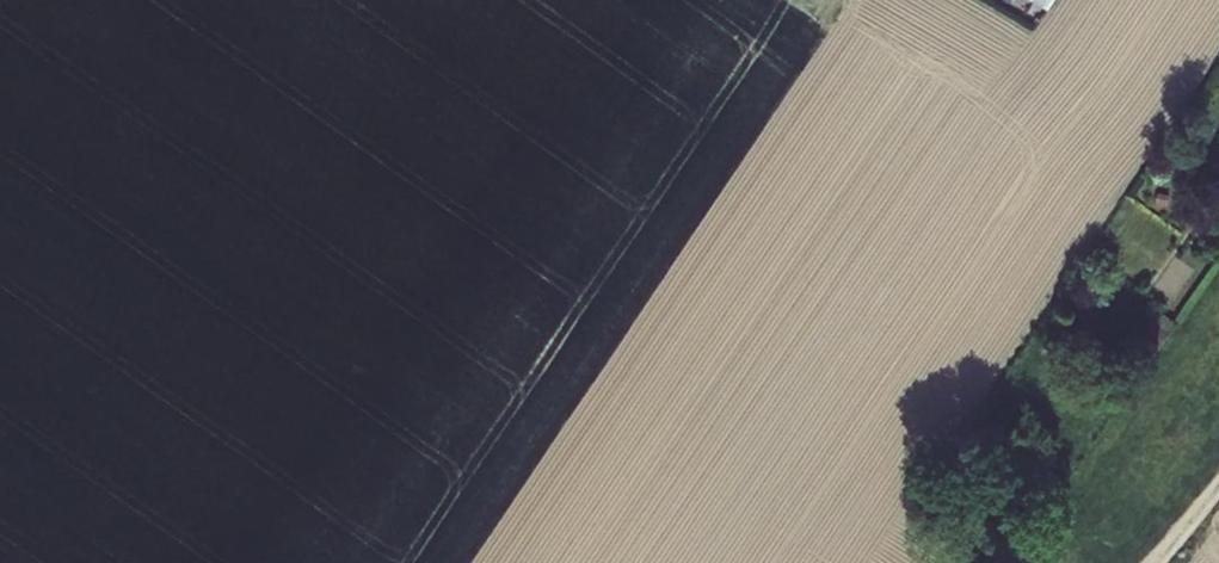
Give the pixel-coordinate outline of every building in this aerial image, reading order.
[(1207,105),(1218,113),(1218,88),(1207,105)]
